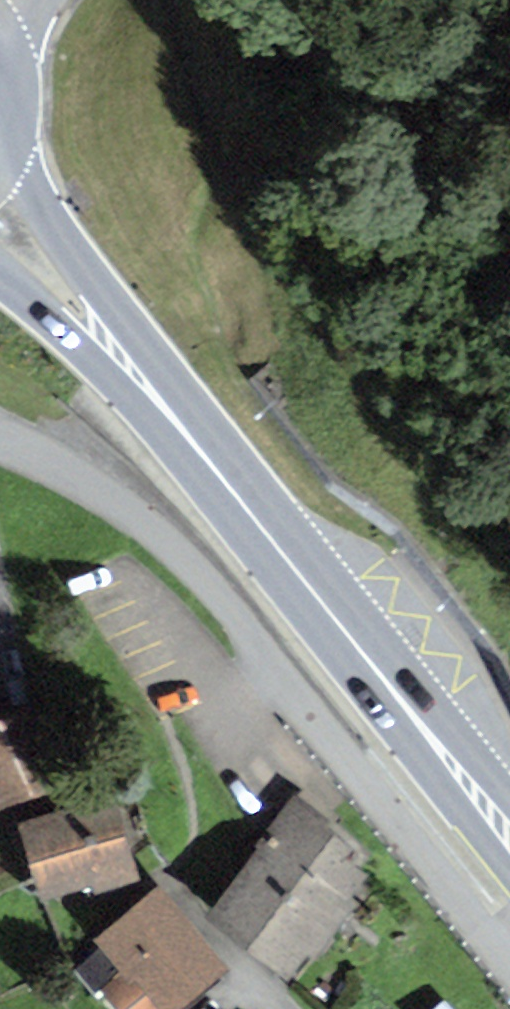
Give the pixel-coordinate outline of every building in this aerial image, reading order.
[(0,721),(0,808),(62,784),(32,709),(0,721)] [(330,819),(295,792),(254,844),(260,849),(206,917),(288,981),(373,874),(363,866),(368,861),(324,827),(330,819)] [(118,797),(21,826),(43,900),(92,886),(95,895),(143,880),(118,797)] [(159,881),(92,939),(100,948),(120,972),(100,990),(116,1008),(184,1008),(233,967),(159,881)] [(120,972),(100,948),(72,972),(92,996),(100,990),(120,972)] [(444,999),(433,1008),(453,1008),(444,999)]
